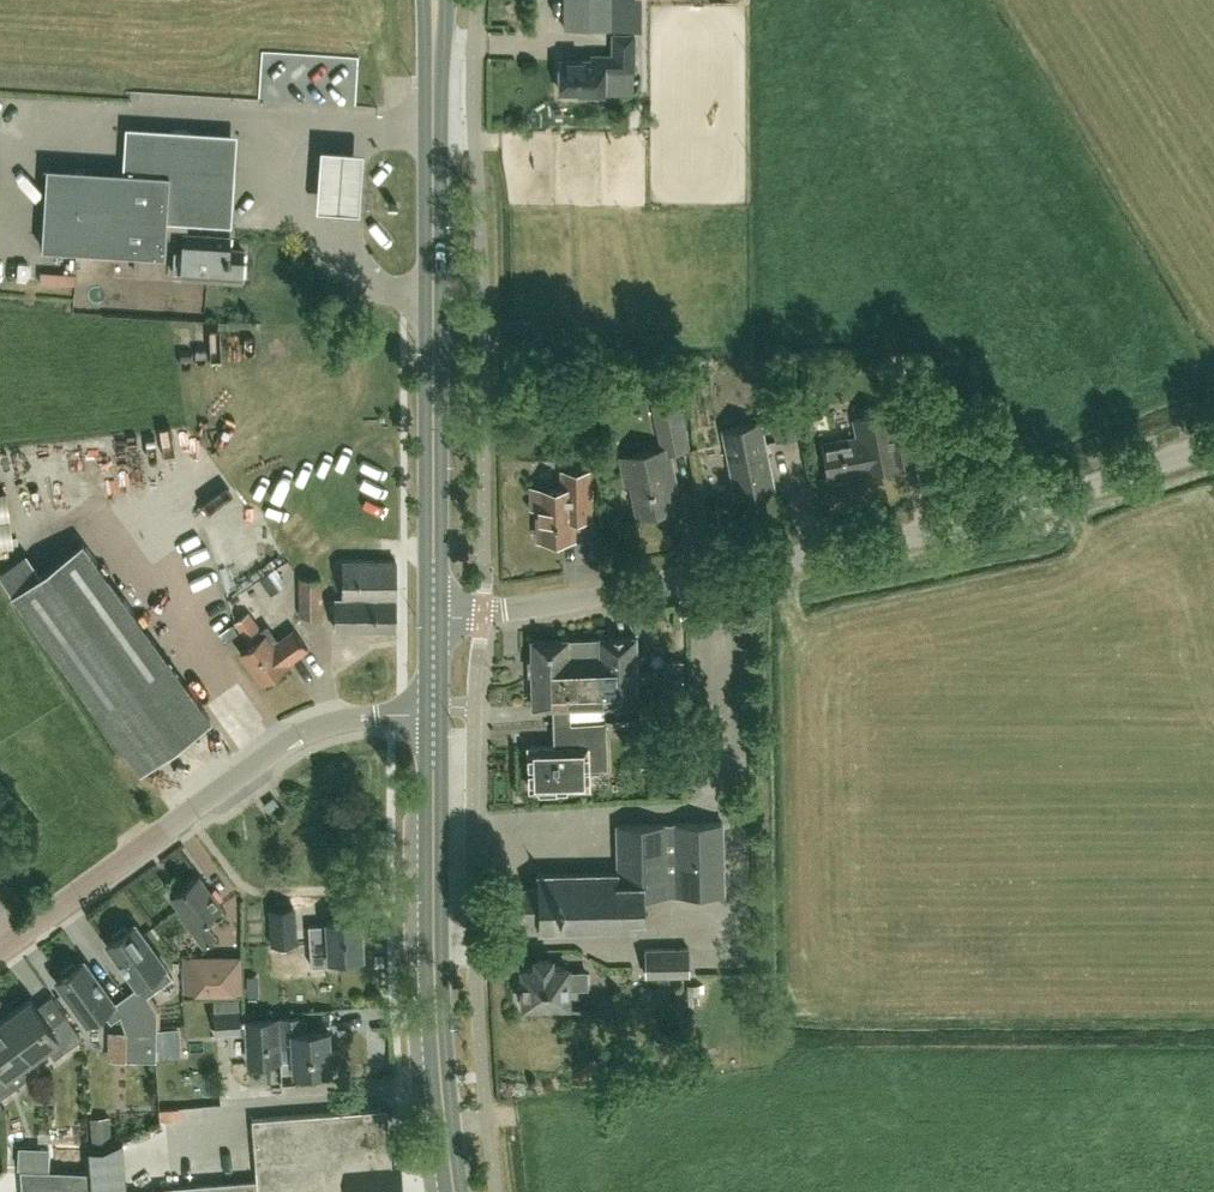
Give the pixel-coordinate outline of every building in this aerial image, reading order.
[(563,28),(613,28),(613,0),(563,0),(563,28)] [(634,68),(634,33),(613,33),(613,54),(591,54),(591,58),(560,58),(560,90),(578,91),(578,93),(604,93),(604,68),(634,68)] [(226,218),(231,137),(130,131),(128,170),(47,165),(42,247),(164,254),(166,215),(205,218),(205,217),(226,218)] [(365,142),(321,139),(317,201),(360,203),(365,142)] [(244,210),(252,221),(268,211),(261,199),(244,210)] [(241,279),(243,249),(229,248),(229,236),(184,233),(183,250),(173,250),(172,270),(182,271),(181,276),(241,279)] [(40,253),(40,274),(76,274),(76,253),(40,253)] [(675,482),(669,452),(688,448),(676,393),(653,397),(663,448),(621,456),(626,483),(631,482),(638,514),(675,507),(670,483),(675,482)] [(898,426),(894,411),(853,419),(857,436),(823,443),(829,476),(833,475),(838,479),(852,476),(853,471),(906,461),(905,457),(920,454),(914,423),(898,426)] [(736,494),(773,487),(760,421),(722,429),(736,494)] [(562,487),(532,488),(532,507),(538,507),(538,538),(573,537),(573,519),(591,519),(590,504),(590,470),(588,470),(588,459),(575,459),(575,470),(562,470),(562,487)] [(0,492),(0,547),(14,545),(6,491),(0,492)] [(154,498),(159,512),(176,506),(170,492),(154,498)] [(199,540),(184,553),(196,567),(211,554),(199,540)] [(41,572),(12,593),(140,769),(210,718),(82,542),(41,572)] [(395,628),(395,559),(342,559),(342,596),(335,596),(335,628),(395,628)] [(299,615),(322,614),(320,577),(298,577),(299,615)] [(260,629),(248,612),(235,621),(251,643),(240,651),(262,681),(308,647),(294,628),(278,640),(267,624),(260,629)] [(603,704),(605,704),(637,703),(635,636),(601,637),(603,704)] [(606,720),(605,704),(603,704),(601,637),(600,637),(600,638),(567,639),(567,638),(532,639),(533,706),(569,705),(570,723),(584,722),(584,721),(606,720)] [(584,721),(584,722),(585,740),(564,740),(565,745),(528,747),(530,789),(537,789),(541,793),(558,792),(562,788),(592,787),(591,767),(605,766),(608,762),(607,720),(606,720),(584,721)] [(723,894),(721,822),(673,823),(664,824),(664,823),(616,824),(617,870),(537,871),(537,886),(520,887),(521,917),(537,917),(537,932),(633,930),(633,918),(643,918),(643,896),(665,895),(675,895),(723,894)] [(202,945),(215,936),(202,919),(221,905),(199,875),(170,896),(182,912),(179,914),(202,945)] [(273,936),(295,935),(294,906),(272,907),(273,936)] [(328,923),(309,924),(311,964),(340,962),(356,961),(356,957),(362,956),(359,917),(327,918),(328,923)] [(114,937),(107,943),(137,985),(139,984),(146,995),(156,988),(148,977),(165,966),(134,923),(126,929),(124,925),(112,934),(114,937)] [(644,975),(688,974),(687,948),(644,948),(644,975)] [(183,957),(184,993),(242,993),(241,954),(189,954),(189,957),(183,957)] [(518,985),(518,1000),(523,1000),(523,1002),(566,1001),(566,987),(585,986),(585,971),(565,971),(565,965),(549,966),(548,958),(535,958),(535,967),(522,968),(522,985),(518,985)] [(114,1002),(83,960),(76,965),(73,961),(61,970),(63,974),(56,979),(86,1022),(102,1010),(110,1021),(120,1014),(112,1003),(114,1002)] [(137,985),(126,993),(141,1015),(141,1031),(156,1031),(156,1029),(157,1009),(146,995),(139,984),(137,985)] [(4,1018),(32,1057),(47,1046),(55,1057),(81,1038),(80,1034),(64,1013),(49,1024),(30,998),(4,1018)] [(237,999),(214,1001),(216,1031),(246,1030),(248,1051),(248,1061),(280,1059),(278,1017),(277,1017),(246,1019),(246,1020),(244,1020),(239,1020),(237,999)] [(304,1015),(278,1017),(280,1059),(293,1058),(294,1071),(330,1069),(328,1029),(305,1030),(304,1015)] [(32,1057),(4,1018),(0,1021),(0,1097),(15,1086),(25,1079),(26,1073),(20,1066),(32,1057)] [(125,1030),(125,1059),(141,1059),(141,1031),(125,1030)] [(141,1031),(141,1059),(155,1060),(156,1031),(141,1031)] [(380,1107),(251,1118),(256,1179),(174,1185),(174,1178),(153,1179),(153,1173),(20,1167),(22,1191),(376,1191),(375,1174),(384,1163),(380,1113),(380,1107)] [(135,1146),(139,1161),(164,1154),(160,1139),(135,1146)]
